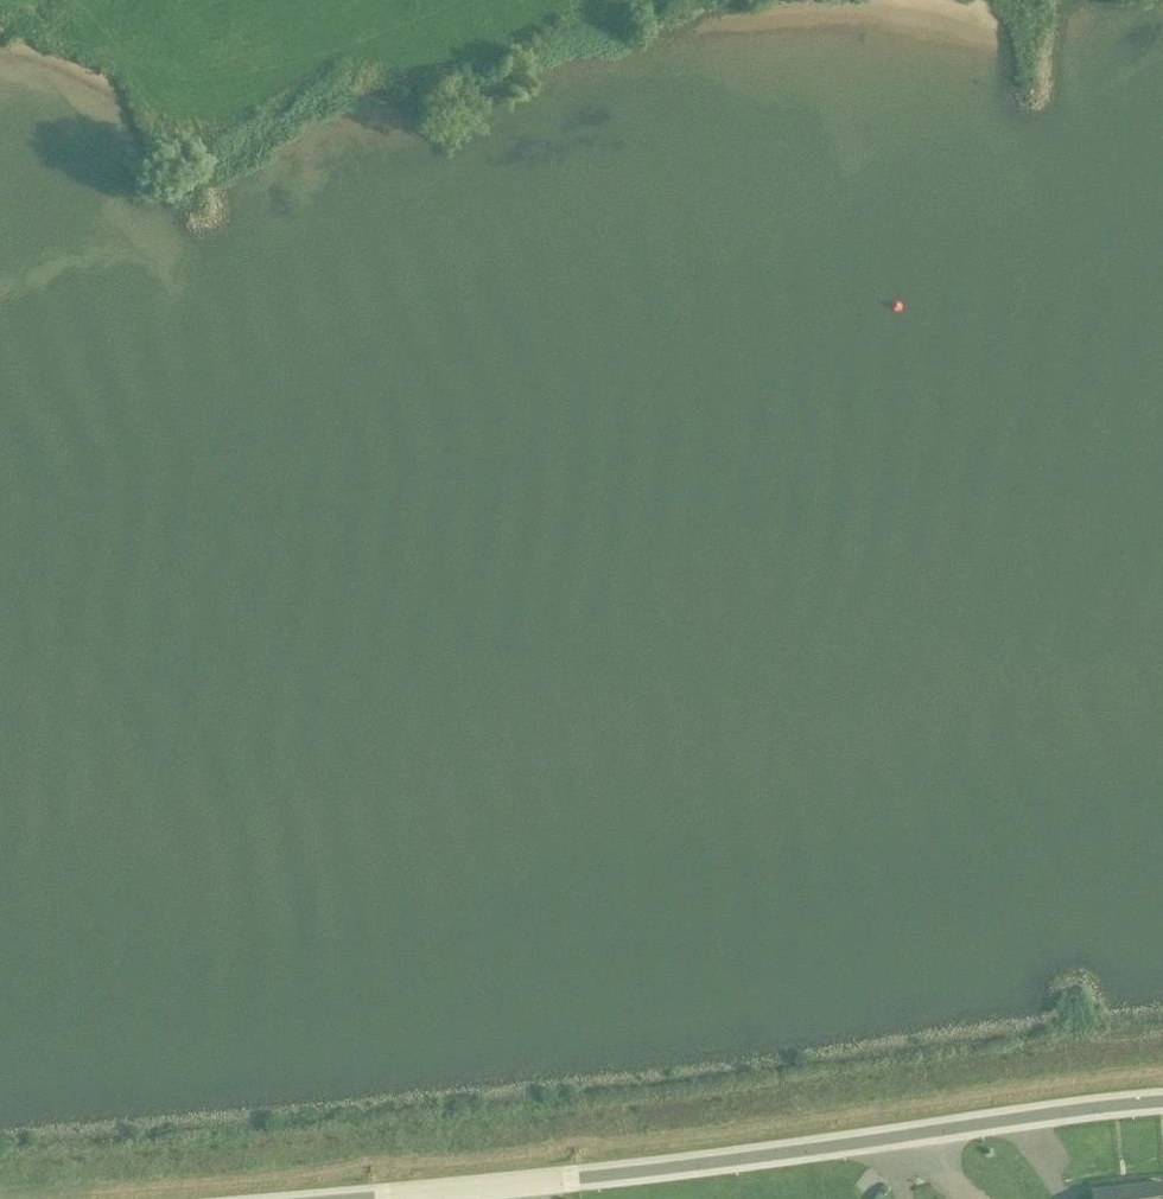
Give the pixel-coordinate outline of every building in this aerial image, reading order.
[(1092,1191),(1093,1198),(1162,1198),(1162,1183),(1092,1191)]
